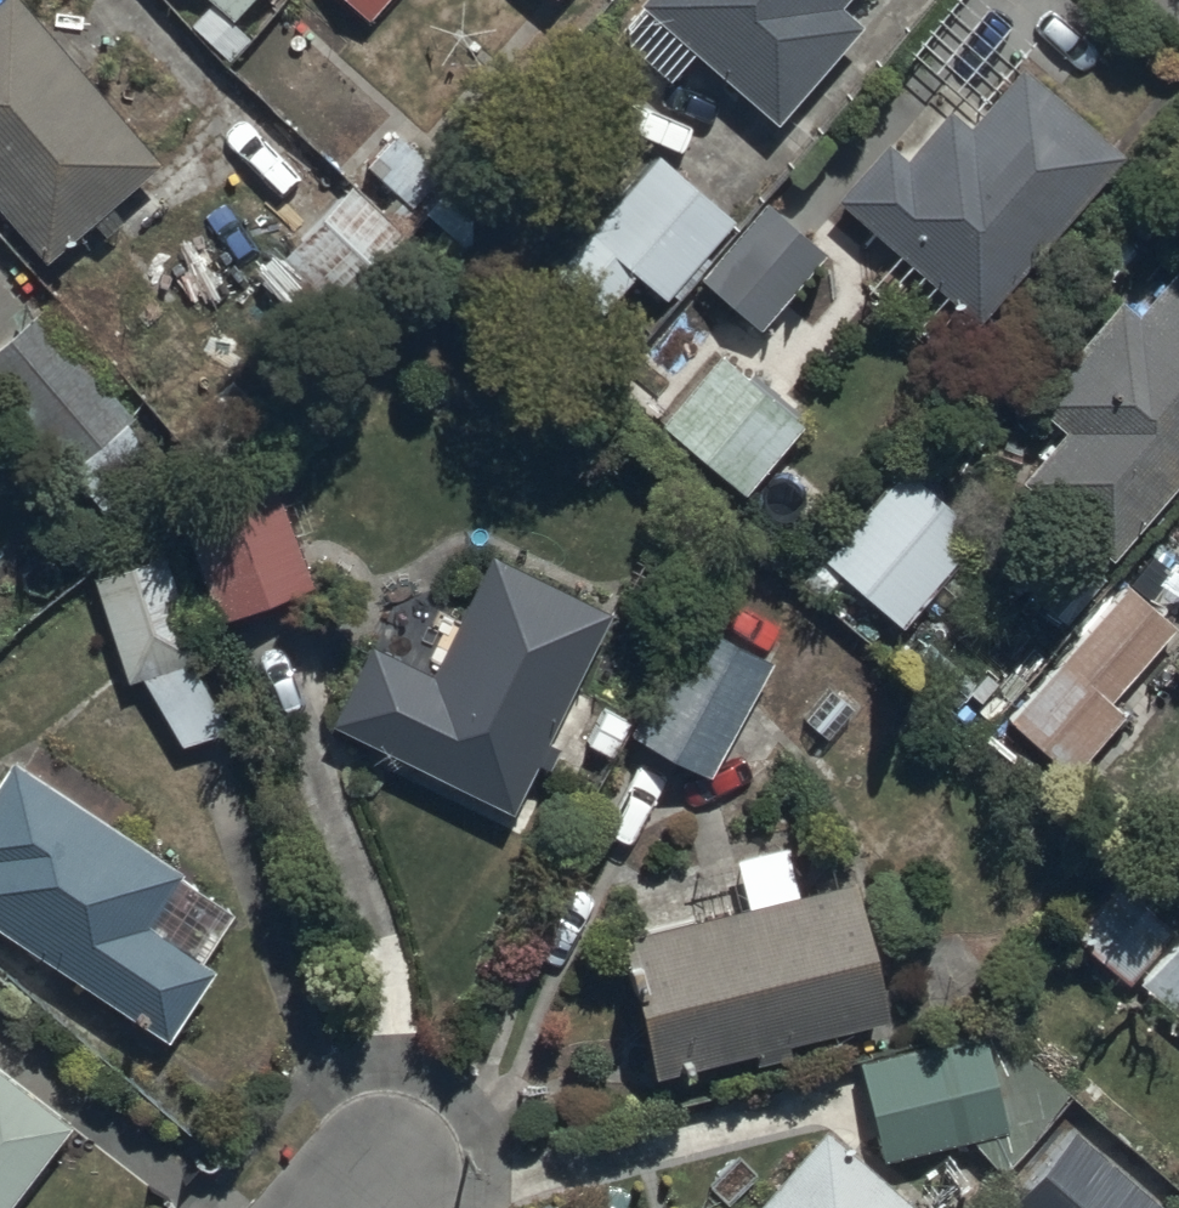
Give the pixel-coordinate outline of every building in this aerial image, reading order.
[(26,0),(0,0),(0,203),(44,256),(159,160),(26,0)] [(233,17),(247,0),(214,0),(233,17)] [(373,18),(388,0),(352,0),(373,18)] [(646,3),(620,33),(671,77),(697,48),(778,118),(863,19),(843,2),(844,0),(642,0),(646,3)] [(886,139),(839,195),(985,317),(1125,153),(1019,64),(970,122),(948,103),(904,154),(886,139)] [(735,220),(656,150),(552,269),(603,314),(639,273),(667,298),(735,220)] [(423,260),(352,188),(260,277),(332,350),(423,260)] [(822,247),(762,199),(702,274),(762,323),(822,247)] [(1137,312),(1116,294),(1029,396),(1066,428),(1022,479),(1113,557),(1178,480),(1178,262),(1137,312)] [(43,307),(0,345),(0,390),(108,512),(165,462),(127,420),(135,412),(43,307)] [(805,423),(717,350),(658,421),(746,494),(805,423)] [(1003,553),(901,465),(801,579),(822,596),(841,574),(904,628),(954,570),(973,587),(1003,553)] [(275,468),(171,502),(210,621),(314,586),(275,468)] [(164,554),(92,574),(123,680),(195,659),(164,554)] [(549,736),(609,612),(489,554),(435,667),(371,636),(330,722),(511,808),(535,758),(551,765),(562,742),(549,736)] [(1176,622),(1126,579),(1006,717),(1073,774),(1127,712),(1111,698),(1176,622)] [(772,656),(690,613),(627,735),(709,778),(772,656)] [(10,759),(0,774),(0,928),(171,1035),(214,967),(201,958),(231,910),(179,877),(185,868),(10,759)] [(787,841),(735,854),(746,904),(622,930),(653,1077),(755,1050),(759,1062),(794,1053),(790,1040),(889,1014),(853,879),(800,892),(787,841)] [(1151,909),(1113,877),(1058,942),(1096,974),(1151,909)] [(1145,976),(1178,1004),(1178,934),(1145,976)] [(987,1031),(860,1061),(882,1155),(1009,1125),(987,1031)] [(0,1069),(0,1207),(7,1207),(72,1125),(0,1069)] [(825,1124),(753,1207),(924,1207),(825,1124)] [(1074,1127),(1006,1205),(1010,1207),(1164,1207),(1165,1206),(1074,1127)]
